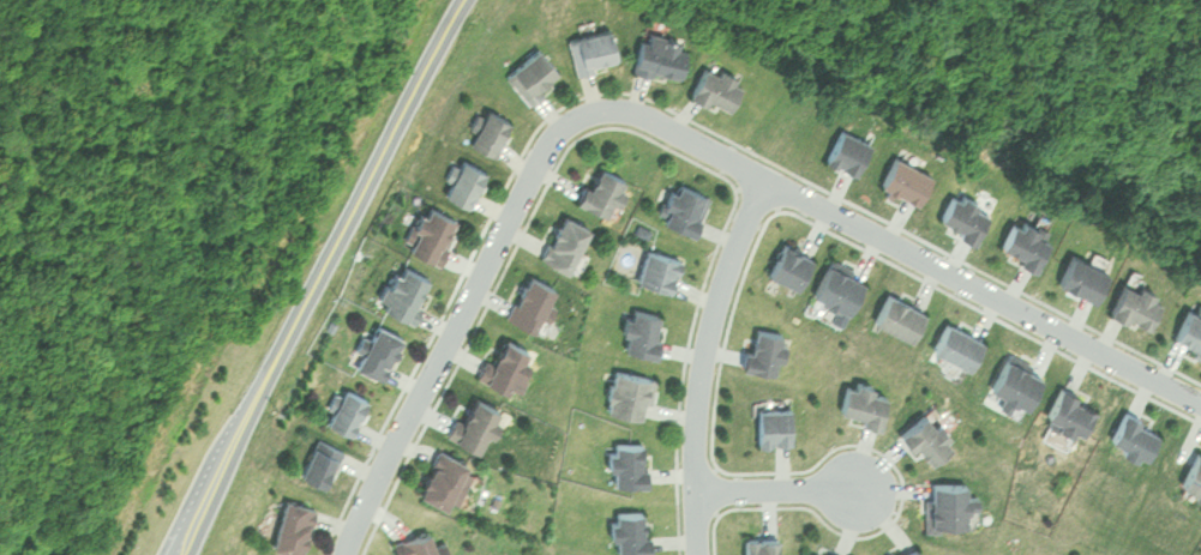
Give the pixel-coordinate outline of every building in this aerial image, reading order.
[(575,71),(617,63),(610,29),(568,38),(575,71)] [(680,76),(685,37),(641,32),(636,71),(680,76)] [(559,72),(537,48),(505,77),(527,101),(559,72)] [(705,63),(690,92),(727,111),(741,82),(705,63)] [(510,121),(486,109),(469,142),(492,155),(510,121)] [(870,143),(841,128),(826,159),(855,173),(870,143)] [(917,203),(931,174),(895,157),(881,185),(917,203)] [(445,195),(469,206),(485,170),(461,159),(445,195)] [(587,183),(583,181),(574,197),(605,214),(625,179),(598,164),(587,183)] [(660,220),(693,233),(708,195),(676,181),(660,220)] [(988,209),(952,191),(937,222),(973,240),(988,209)] [(439,262),(458,220),(424,205),(406,248),(439,262)] [(587,224),(560,212),(540,257),(567,269),(587,224)] [(998,242),(1027,266),(1049,240),(1020,216),(998,242)] [(767,273),(796,287),(811,256),(782,242),(767,273)] [(668,290),(679,258),(647,248),(636,279),(668,290)] [(1093,300),(1107,272),(1071,254),(1057,282),(1093,300)] [(848,313),(865,278),(829,260),(812,295),(848,313)] [(412,318),(430,276),(394,262),(377,304),(412,318)] [(553,286),(527,273),(506,316),(532,329),(538,317),(545,320),(553,305),(545,301),(553,286)] [(1122,282),(1111,313),(1150,328),(1162,296),(1122,282)] [(874,322),(911,340),(925,311),(888,293),(874,322)] [(662,315),(630,307),(620,348),(652,355),(662,315)] [(1187,309),(1175,339),(1200,350),(1200,314),(1187,309)] [(402,334),(371,321),(352,366),(383,379),(402,334)] [(983,338),(946,321),(932,350),(969,367),(983,338)] [(781,330),(747,329),(746,370),(779,371),(781,330)] [(531,349),(500,335),(481,376),(512,390),(531,349)] [(1003,355),(991,389),(1010,396),(1009,399),(1027,405),(1040,369),(1003,355)] [(651,402),(655,376),(611,371),(606,411),(640,415),(642,401),(651,402)] [(887,394),(872,391),(873,388),(847,382),(840,415),(880,424),(887,394)] [(1043,415),(1078,435),(1095,405),(1060,385),(1043,415)] [(368,401),(345,389),(327,425),(351,437),(368,401)] [(448,436),(477,450),(497,406),(468,393),(448,436)] [(791,443),(791,407),(758,407),(758,443),(791,443)] [(1158,433),(1138,423),(1141,417),(1124,409),(1109,440),(1146,458),(1158,433)] [(929,462),(953,439),(924,410),(900,433),(929,462)] [(299,476),(324,489),(344,453),(319,440),(299,476)] [(610,484),(643,484),(643,442),(610,442),(610,484)] [(448,499),(456,502),(472,466),(436,450),(417,494),(445,506),(448,499)] [(1195,450),(1180,487),(1200,495),(1200,452),(1195,450)] [(925,525),(964,525),(964,506),(977,506),(976,494),(965,494),(964,481),(925,481),(925,525)] [(297,554),(302,554),(314,508),(285,501),(272,549),(297,554)] [(645,551),(644,510),(610,510),(610,540),(615,539),(615,551),(645,551)] [(443,543),(432,546),(428,530),(390,540),(394,554),(403,554),(405,554),(446,554),(443,543)] [(779,538),(745,538),(745,554),(779,554),(779,538)] [(912,545),(893,554),(917,554),(912,545)]
